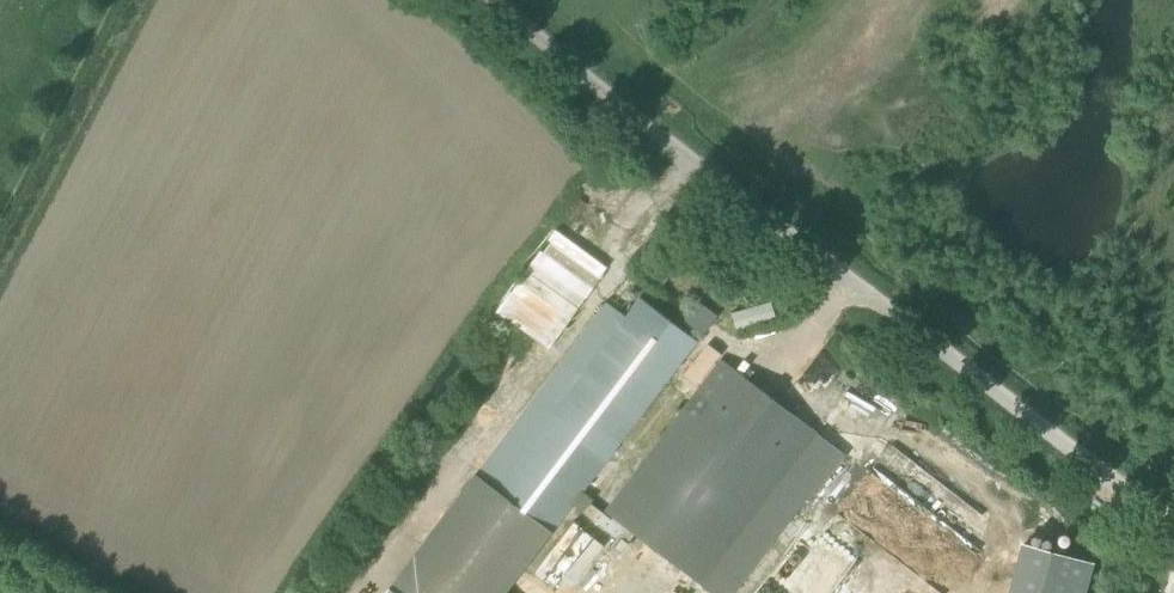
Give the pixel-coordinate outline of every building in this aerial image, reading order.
[(548,349),(608,266),(554,228),(494,310),(548,349)] [(551,531),(554,533),(669,380),(680,365),(683,361),(698,341),(640,297),(625,316),(612,306),(481,478),(473,472),(425,535),(381,592),(504,592),(551,531)] [(605,512),(714,592),(737,592),(801,506),(806,510),(848,454),(843,450),(720,359),(605,512)] [(871,470),(848,499),(916,553),(939,524),(871,470)] [(1011,592),(1086,592),(1093,568),(1024,548),(1011,592)] [(775,568),(752,592),(802,592),(775,568)]
